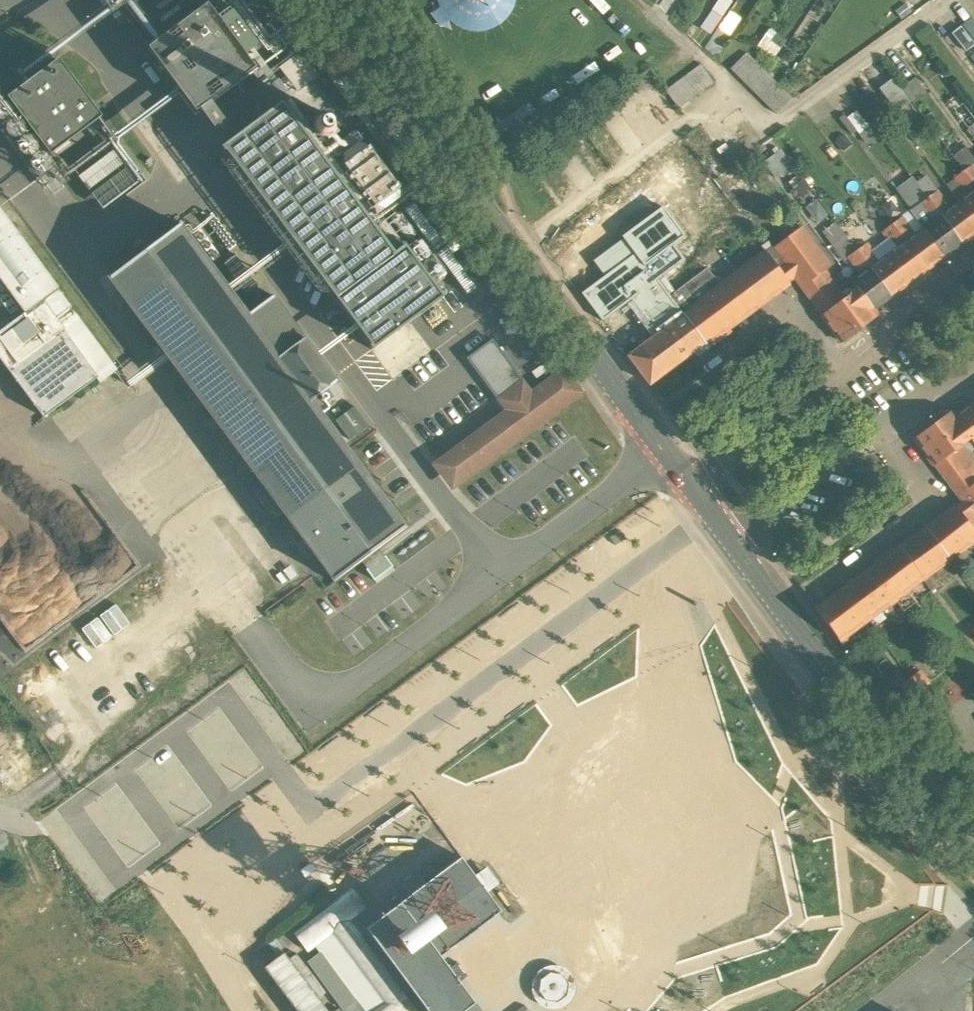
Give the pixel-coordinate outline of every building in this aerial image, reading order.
[(203,0),(152,0),(127,19),(149,48),(148,48),(195,112),(254,67),(207,4),(206,4),(203,0)] [(228,2),(225,0),(214,0),(221,8),(228,2)] [(951,34),(965,52),(973,45),(973,42),(961,26),(951,34)] [(791,98),(745,53),(730,69),(775,114),(791,98)] [(101,117),(57,60),(7,98),(50,155),(101,117)] [(700,65),(665,91),(678,108),(712,83),(700,65)] [(927,90),(917,76),(903,86),(896,76),(882,87),(899,111),(927,90)] [(0,89),(0,130),(44,189),(64,174),(51,157),(50,155),(7,98),(0,89)] [(315,119),(316,118),(313,117),(311,121),(304,117),(298,108),(289,114),(281,103),(221,147),(371,351),(442,298),(381,218),(408,197),(367,144),(340,164),(329,149),(331,136),(327,138),(327,139),(323,139),(322,139),(319,138),(318,138),(315,135),(314,135),(312,132),(312,131),(312,127),(312,126),(313,123),(313,122),(315,119)] [(857,109),(847,116),(866,141),(876,134),(857,109)] [(334,132),(335,128),(334,123),(331,120),(328,117),(323,116),(319,117),(315,119),(313,122),(313,123),(312,126),(312,127),(312,131),(312,132),(314,135),(315,135),(318,138),(319,138),(322,139),(323,139),(327,139),(327,138),(331,136),(334,132)] [(782,147),(765,159),(784,185),(801,173),(782,147)] [(114,149),(78,176),(89,191),(125,163),(114,149)] [(962,171),(970,181),(973,178),(973,166),(972,164),(962,171)] [(139,181),(129,168),(92,195),(102,208),(139,181)] [(962,171),(953,178),(961,188),(965,184),(970,181),(962,171)] [(936,190),(927,197),(934,207),(939,204),(944,200),(936,190)] [(959,202),(973,223),(973,191),(959,202)] [(927,197),(917,204),(925,214),(930,211),(934,207),(927,197)] [(959,202),(941,216),(960,242),(973,232),(973,223),(959,202)] [(406,212),(469,297),(478,290),(416,205),(406,212)] [(674,245),(686,236),(663,206),(622,236),(628,245),(604,262),(611,271),(581,293),(602,321),(631,301),(656,335),(683,315),(658,280),(685,260),(674,245)] [(0,211),(0,281),(24,313),(42,300),(57,289),(0,211)] [(901,216),(892,223),(899,234),(904,230),(909,227),(901,216)] [(941,216),(923,229),(943,255),(960,242),(941,216)] [(892,223),(882,231),(889,241),(894,237),(899,234),(892,223)] [(285,515),(357,462),(311,401),(337,382),(272,295),(247,314),(179,224),(108,277),(285,515)] [(829,265),(802,227),(766,253),(788,281),(793,277),(820,314),(839,300),(818,272),(829,265)] [(923,229),(905,242),(925,268),(943,255),(923,229)] [(905,242),(887,256),(907,282),(925,268),(905,242)] [(866,243),(856,250),(863,260),(868,257),(873,253),(866,243)] [(856,250),(846,257),(853,267),(859,263),(863,260),(856,250)] [(766,253),(738,274),(759,302),(761,300),(765,300),(772,295),(774,291),(788,281),(766,253)] [(907,282),(887,256),(870,269),(889,295),(907,282)] [(870,269),(852,282),(856,288),(871,308),(889,295),(870,269)] [(738,274),(683,315),(704,343),(710,339),(713,343),(728,332),(725,327),(746,312),(749,313),(756,308),(757,304),(759,302),(738,274)] [(24,313),(0,281),(0,331),(24,313)] [(871,308),(856,288),(839,300),(859,328),(876,315),(871,308)] [(57,289),(42,300),(56,318),(71,307),(57,289)] [(24,313),(0,331),(0,359),(8,370),(62,330),(64,329),(56,318),(42,300),(24,313)] [(839,300),(820,314),(841,342),(859,328),(839,300)] [(117,369),(71,307),(56,318),(64,329),(62,330),(97,377),(96,378),(99,382),(117,369)] [(683,315),(656,335),(677,363),(693,352),(695,356),(707,347),(704,343),(683,315)] [(62,330),(8,370),(43,417),(96,378),(97,377),(62,330)] [(649,384),(677,363),(656,335),(628,356),(649,384)] [(507,410),(438,461),(453,481),(577,389),(562,369),(530,394),(491,341),(468,358),(507,410)] [(954,418),(969,438),(973,444),(973,407),(972,404),(954,418)] [(954,418),(949,411),(932,424),(952,451),(960,445),(969,438),(954,418)] [(932,424),(913,438),(933,465),(952,451),(932,424)] [(960,445),(952,451),(933,465),(961,502),(955,506),(973,532),(973,480),(973,478),(973,477),(973,464),(960,445)] [(357,462),(285,515),(334,581),(360,561),(366,569),(383,556),(378,550),(406,529),(405,528),(376,487),(379,484),(373,476),(370,479),(357,462)] [(937,516),(929,522),(929,526),(926,528),(948,557),(973,537),(973,532),(955,506),(941,517),(937,516)] [(926,528),(899,548),(921,577),(948,557),(926,528)] [(893,553),(889,548),(874,559),(877,564),(871,569),(893,598),(921,577),(899,548),(893,553)] [(858,579),(854,578),(846,584),(846,588),(844,589),(865,618),(893,598),(871,569),(858,579)] [(921,577),(893,598),(903,611),(931,590),(921,577)] [(842,591),(837,590),(830,596),(829,600),(816,610),(838,638),(865,618),(844,589),(842,591)] [(929,683),(919,670),(910,677),(919,690),(929,683)] [(910,677),(900,685),(910,697),(919,690),(910,677)] [(366,927),(428,1010),(463,1010),(475,1002),(441,956),(501,910),(489,893),(476,876),(461,856),(366,927)] [(487,868),(476,876),(489,893),(500,885),(487,868)] [(351,920),(368,907),(367,901),(359,889),(353,887),(293,932),(308,952),(316,946),(364,1010),(417,1010),(402,989),(403,989),(351,920)] [(282,952),(262,967),(296,1010),(328,1010),(282,952)] [(535,989),(537,996),(542,1002),(552,1005),(564,1001),(569,994),(570,983),(566,976),(556,970),(543,972),(536,980),(535,989)] [(463,1010),(481,1010),(475,1002),(463,1010)]
